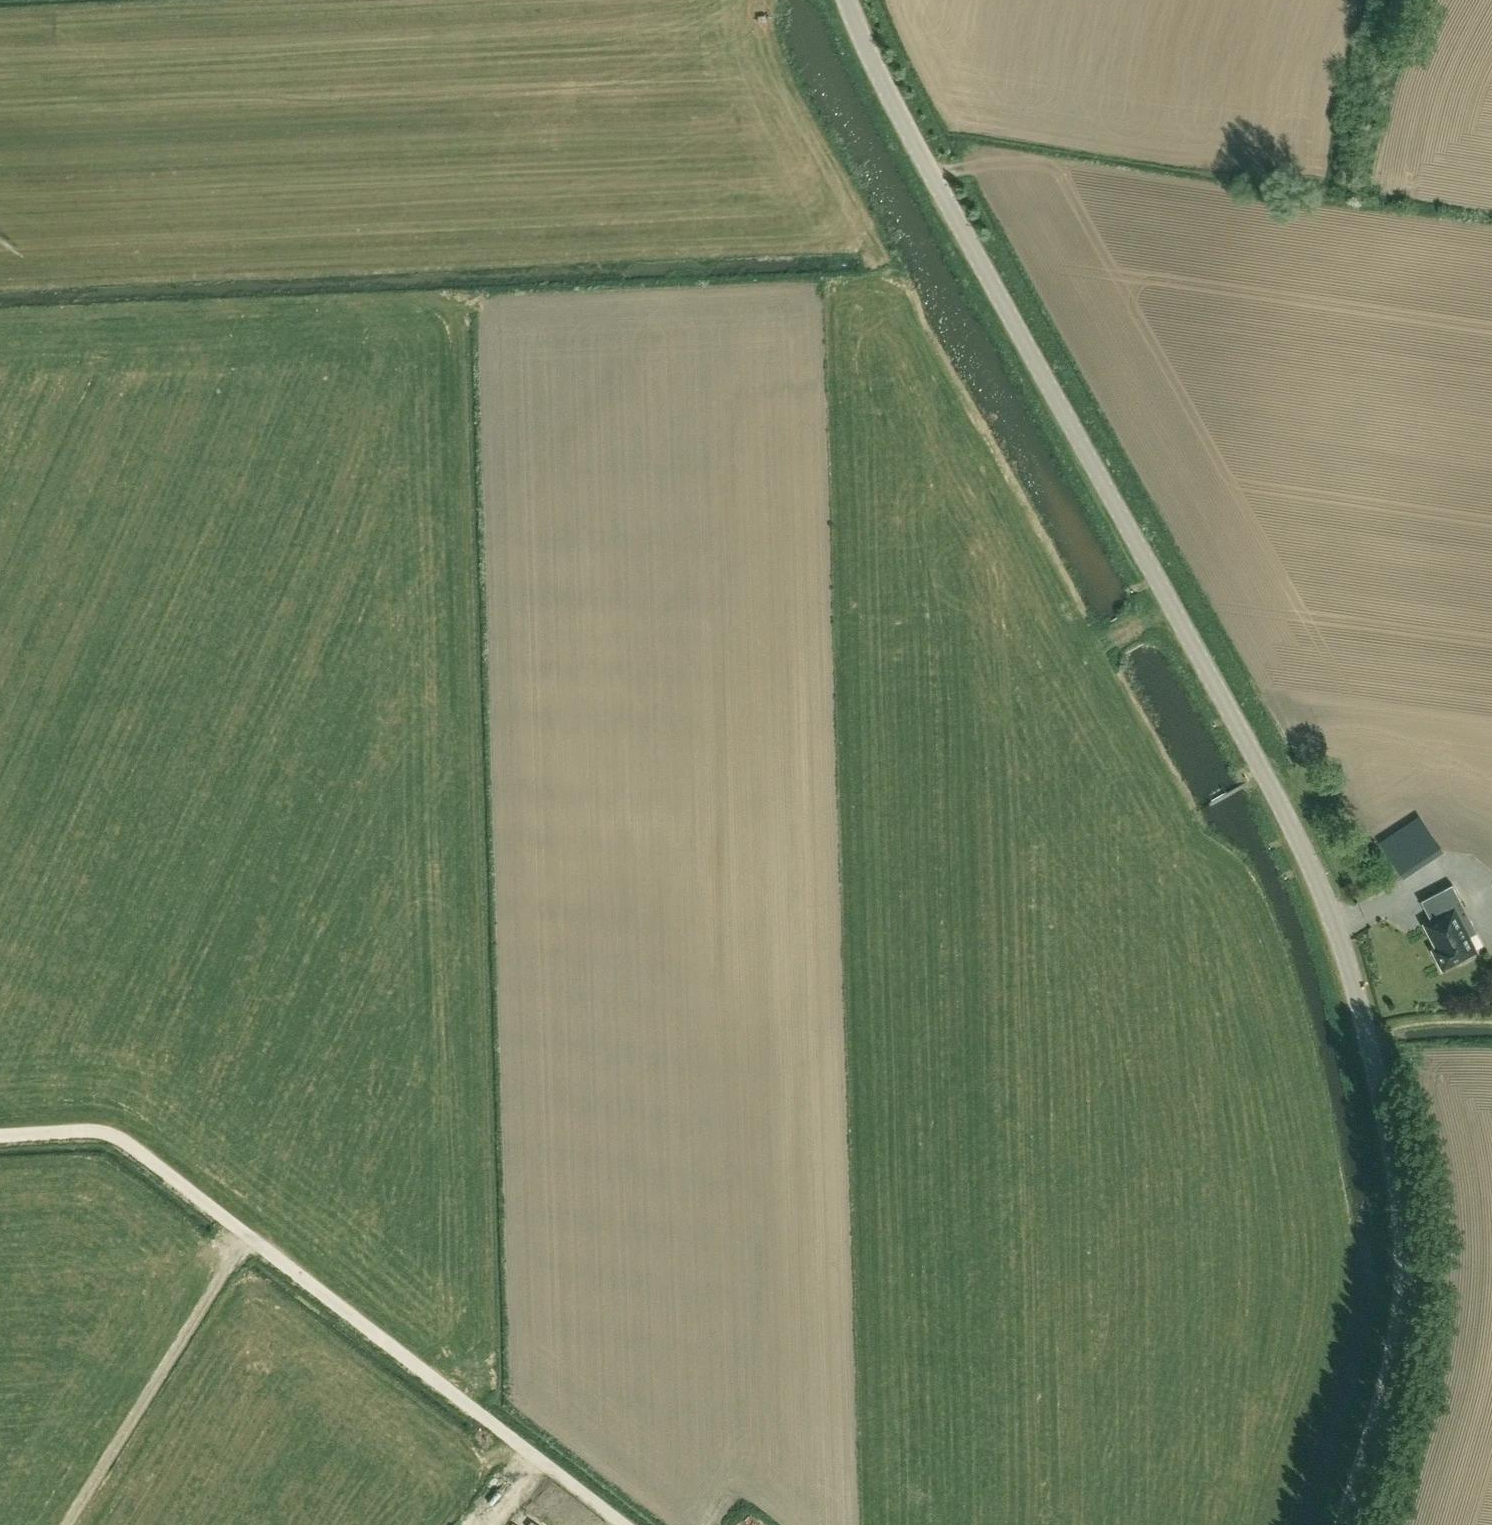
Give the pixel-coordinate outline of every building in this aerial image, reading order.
[(1404,878),(1444,851),(1419,814),(1378,841),(1404,878)] [(1452,884),(1421,901),(1421,902),(1429,898),(1436,912),(1434,913),(1433,917),(1434,919),(1425,924),(1437,948),(1433,950),(1443,968),(1457,961),(1460,962),(1471,956),(1472,953),(1476,951),(1469,937),(1478,932),(1452,884)] [(569,1523),(572,1524),(599,1524),(578,1510),(569,1523)]
